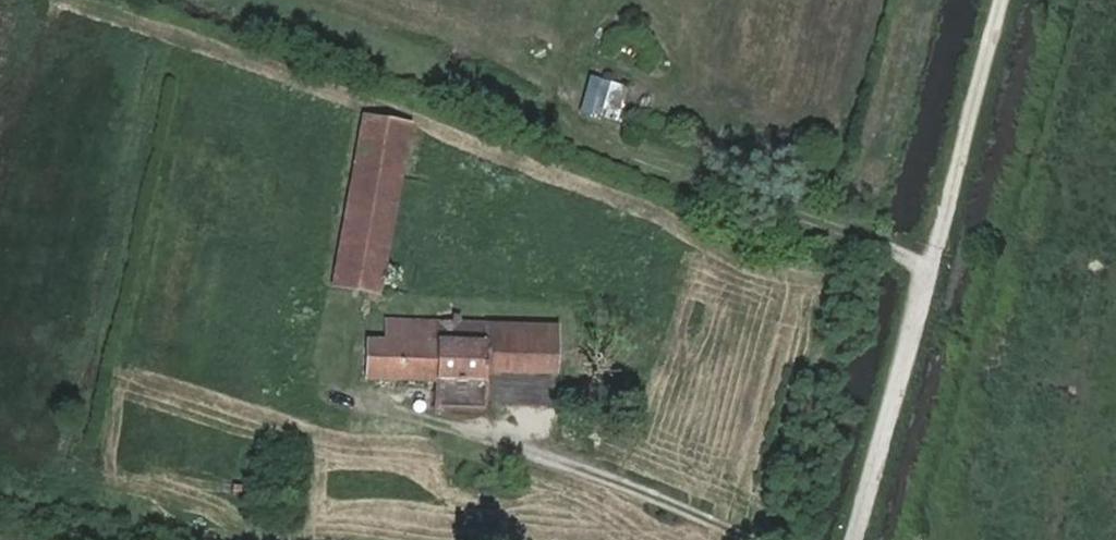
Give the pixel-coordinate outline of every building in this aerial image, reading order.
[(336,198),(322,279),(335,281),(336,285),(382,292),(411,123),(363,114),(346,199),(336,198)] [(437,405),(487,408),(489,370),(490,321),(390,315),(389,334),(370,333),(370,376),(436,380),(437,405)] [(559,325),(490,321),(489,370),(557,371),(559,325)]
